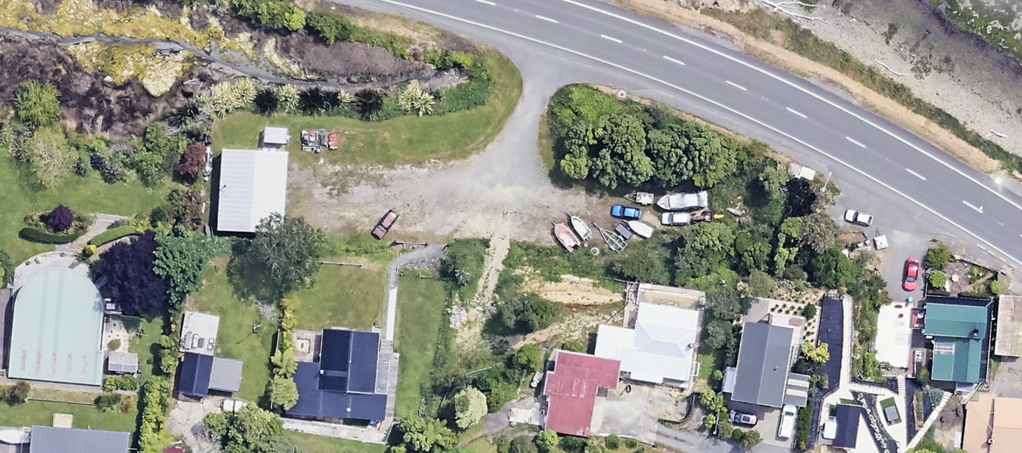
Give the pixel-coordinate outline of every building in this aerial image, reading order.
[(282,150),(218,148),(215,229),(279,231),(282,150)] [(3,375),(98,382),(99,369),(136,372),(137,352),(95,349),(98,300),(91,287),(80,277),(67,271),(52,268),(37,271),(24,277),(9,294),(3,375)] [(1021,292),(990,292),(990,354),(1021,354),(1021,292)] [(986,298),(920,296),(919,333),(953,334),(952,355),(924,354),(923,379),(983,381),(986,298)] [(622,301),(621,325),(595,323),(593,354),(544,350),(541,402),(504,400),(502,431),(586,437),(590,388),(616,390),(617,374),(689,380),(694,306),(622,301)] [(907,301),(877,301),(876,367),(905,367),(907,301)] [(766,326),(738,322),(728,397),(777,403),(784,345),(764,342),(766,326)] [(375,330),(319,327),(317,362),(292,361),(289,414),(381,419),(383,390),(372,390),(375,330)] [(239,359),(179,350),(173,391),(203,396),(205,387),(234,391),(239,359)] [(963,395),(960,452),(1021,452),(1021,398),(963,395)] [(30,425),(28,452),(122,452),(123,431),(30,425)]
